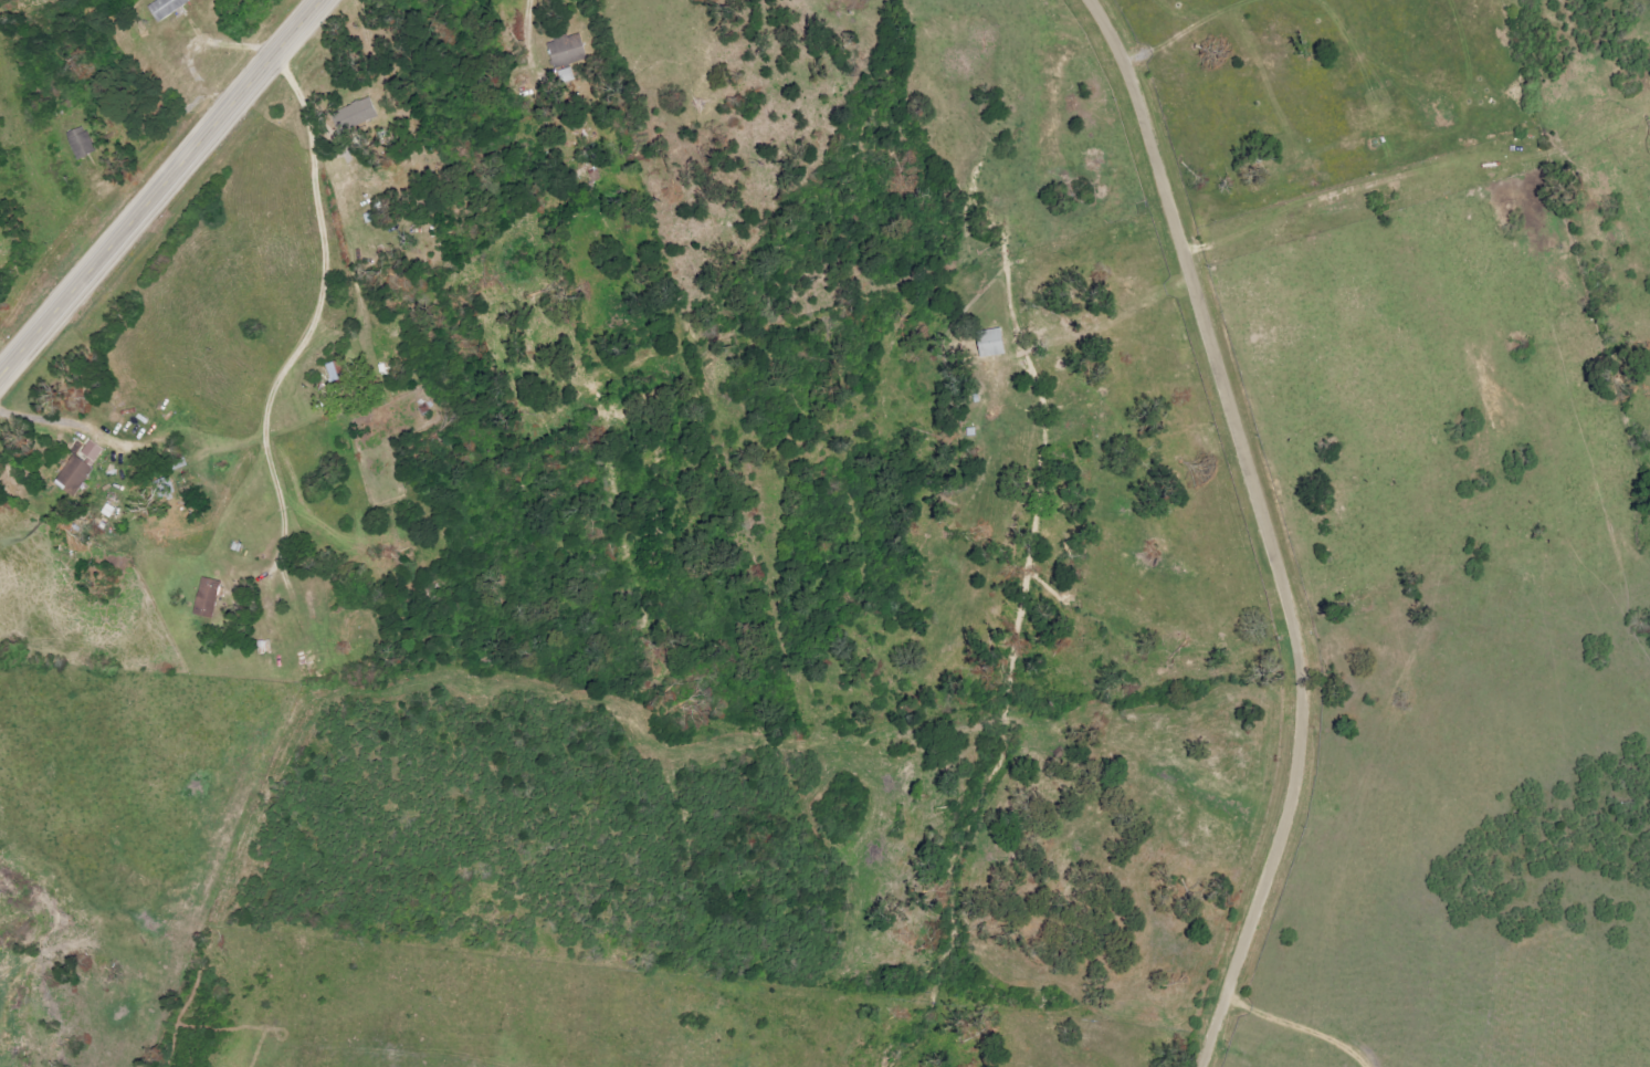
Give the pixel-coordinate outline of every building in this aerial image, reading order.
[(191,0),(158,0),(148,6),(159,23),(192,1),(191,0)] [(589,58),(581,34),(549,44),(556,68),(589,58)] [(331,113),(341,136),(380,119),(371,97),(331,113)] [(96,151),(85,125),(67,133),(78,159),(96,151)] [(1006,354),(1002,328),(977,332),(981,358),(1006,354)] [(106,450),(92,439),(79,457),(75,454),(57,480),(76,494),(106,450)] [(221,582),(204,577),(196,608),(213,612),(221,582)]
